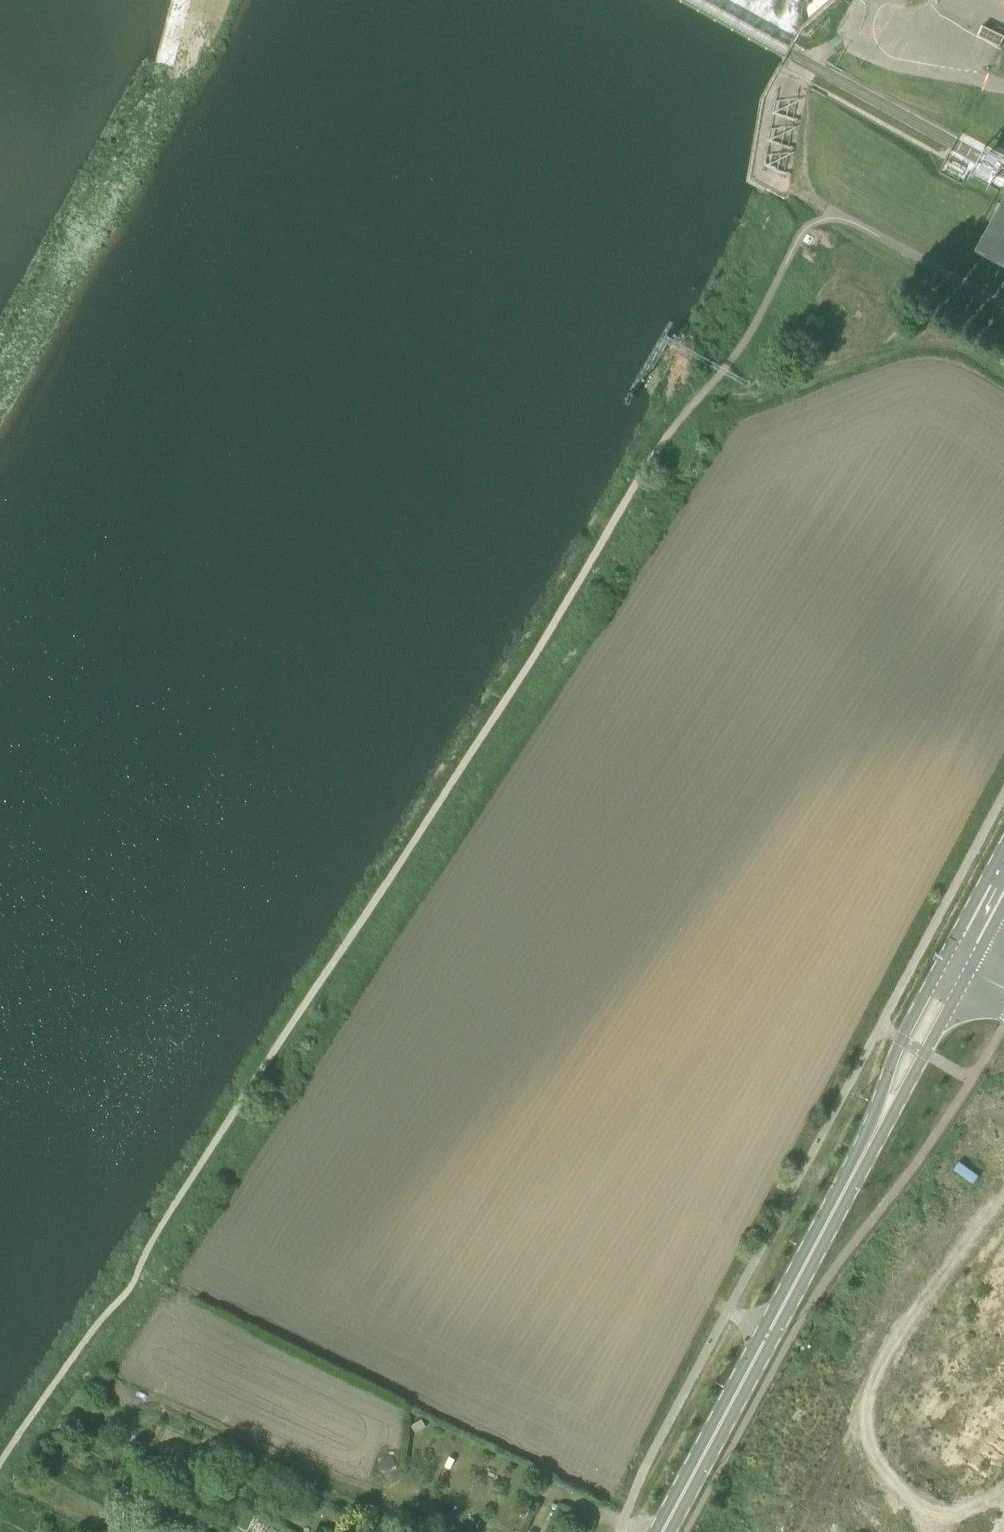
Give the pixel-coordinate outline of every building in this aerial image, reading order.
[(980,245),(1003,258),(1003,201),(980,245)] [(908,1360),(874,1417),(931,1451),(939,1439),(962,1452),(982,1419),(969,1411),(976,1400),(908,1360)]
